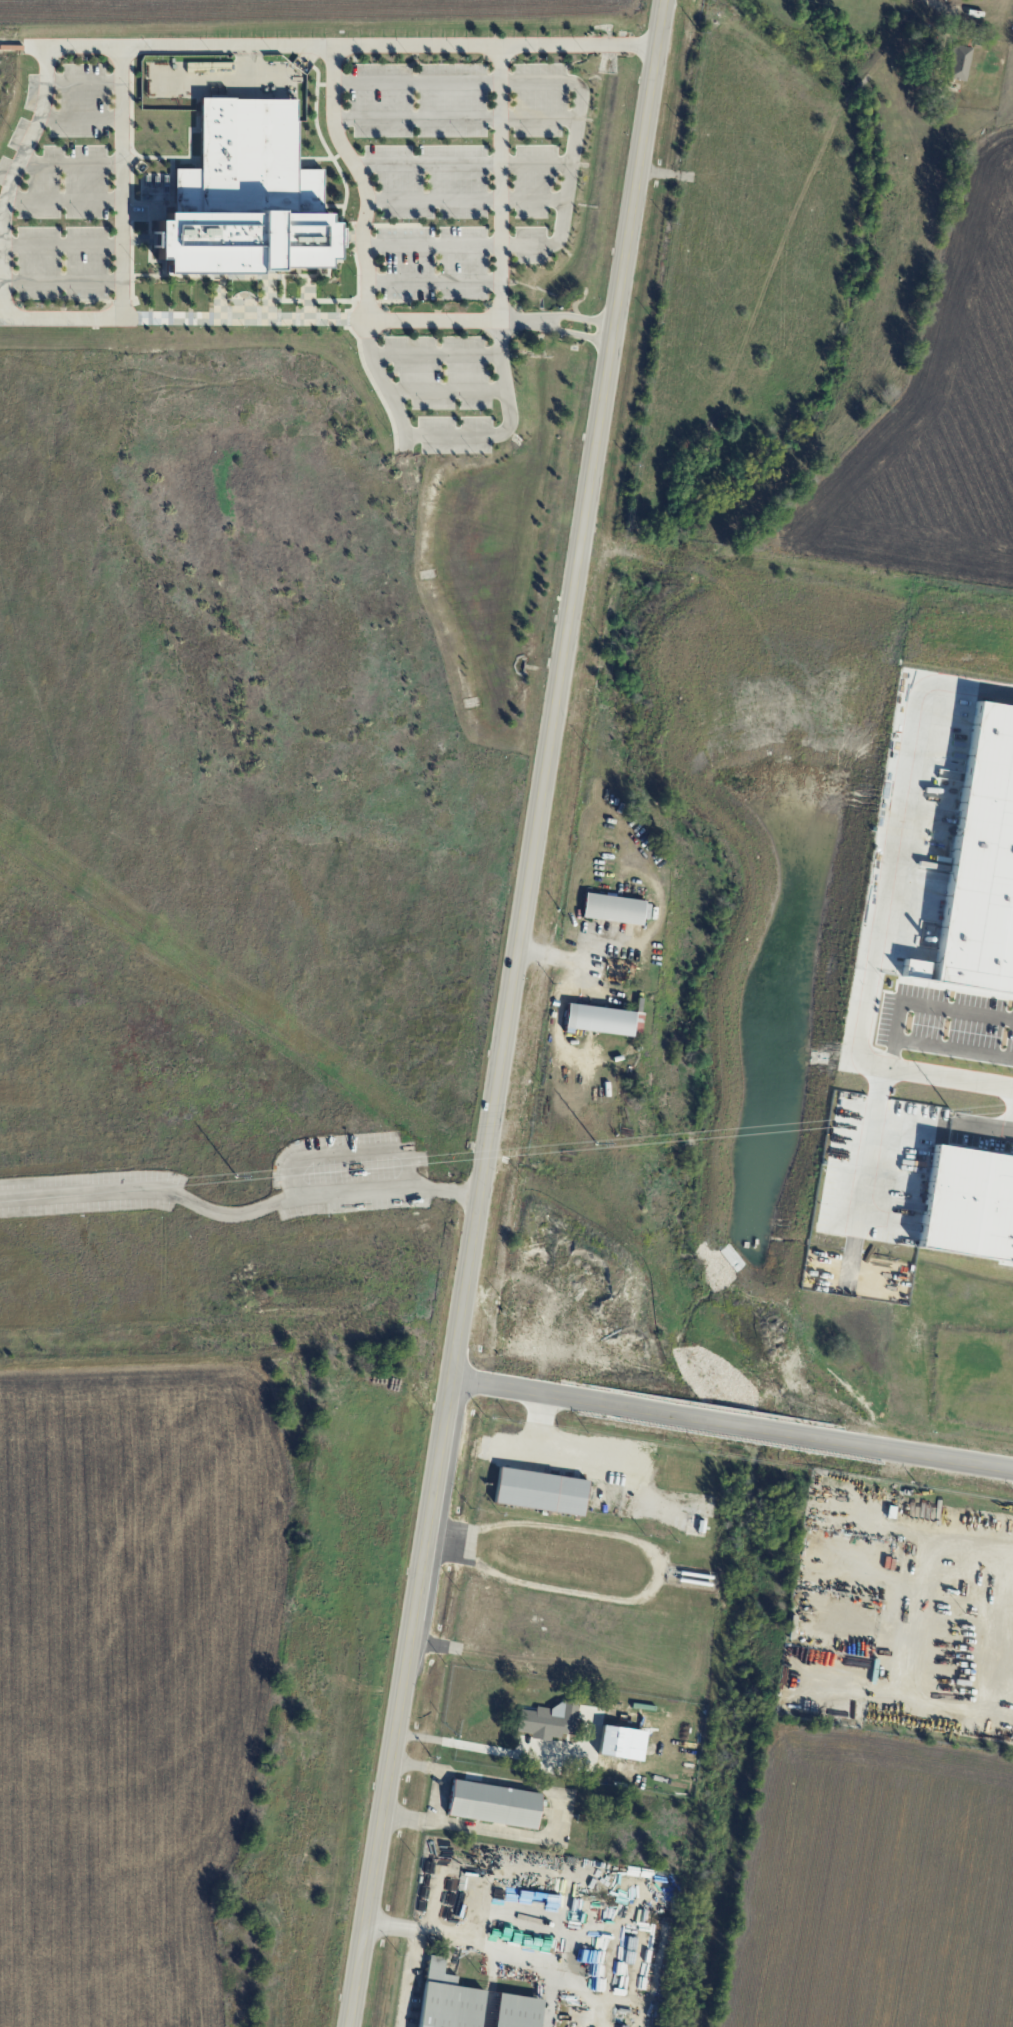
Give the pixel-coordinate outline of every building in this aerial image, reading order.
[(946,77),(964,81),(971,47),(953,44),(946,77)] [(202,97),(298,97),(298,170),(323,170),(323,212),(334,212),(334,223),(342,223),(342,257),(333,257),(333,266),(287,266),(287,270),(266,270),(266,273),(174,273),(174,257),(166,257),(166,220),(174,220),(174,212),(177,212),(177,168),(202,168),(202,97)] [(1012,998),(1012,715),(984,710),(935,985),(1012,998)] [(579,915),(641,924),(645,899),(582,891),(579,915)] [(560,1031),(572,1033),(572,1028),(637,1037),(641,1011),(565,1001),(560,1031)] [(930,1156),(1012,1171),(1012,1230),(1006,1266),(912,1249),(930,1156)] [(494,1502),(581,1516),(587,1479),(500,1465),(494,1502)] [(518,1708),(514,1729),(531,1733),(531,1737),(550,1740),(550,1736),(559,1737),(560,1732),(573,1734),(579,1705),(557,1701),(548,1708),(534,1705),(534,1711),(518,1708)] [(446,1815),(535,1829),(541,1793),(453,1778),(446,1815)] [(483,1990),(458,1986),(459,1976),(445,1974),(448,1957),(431,1955),(419,2026),(477,2026),(483,1990)] [(542,1999),(498,1992),(492,2026),(538,2026),(542,1999)]
